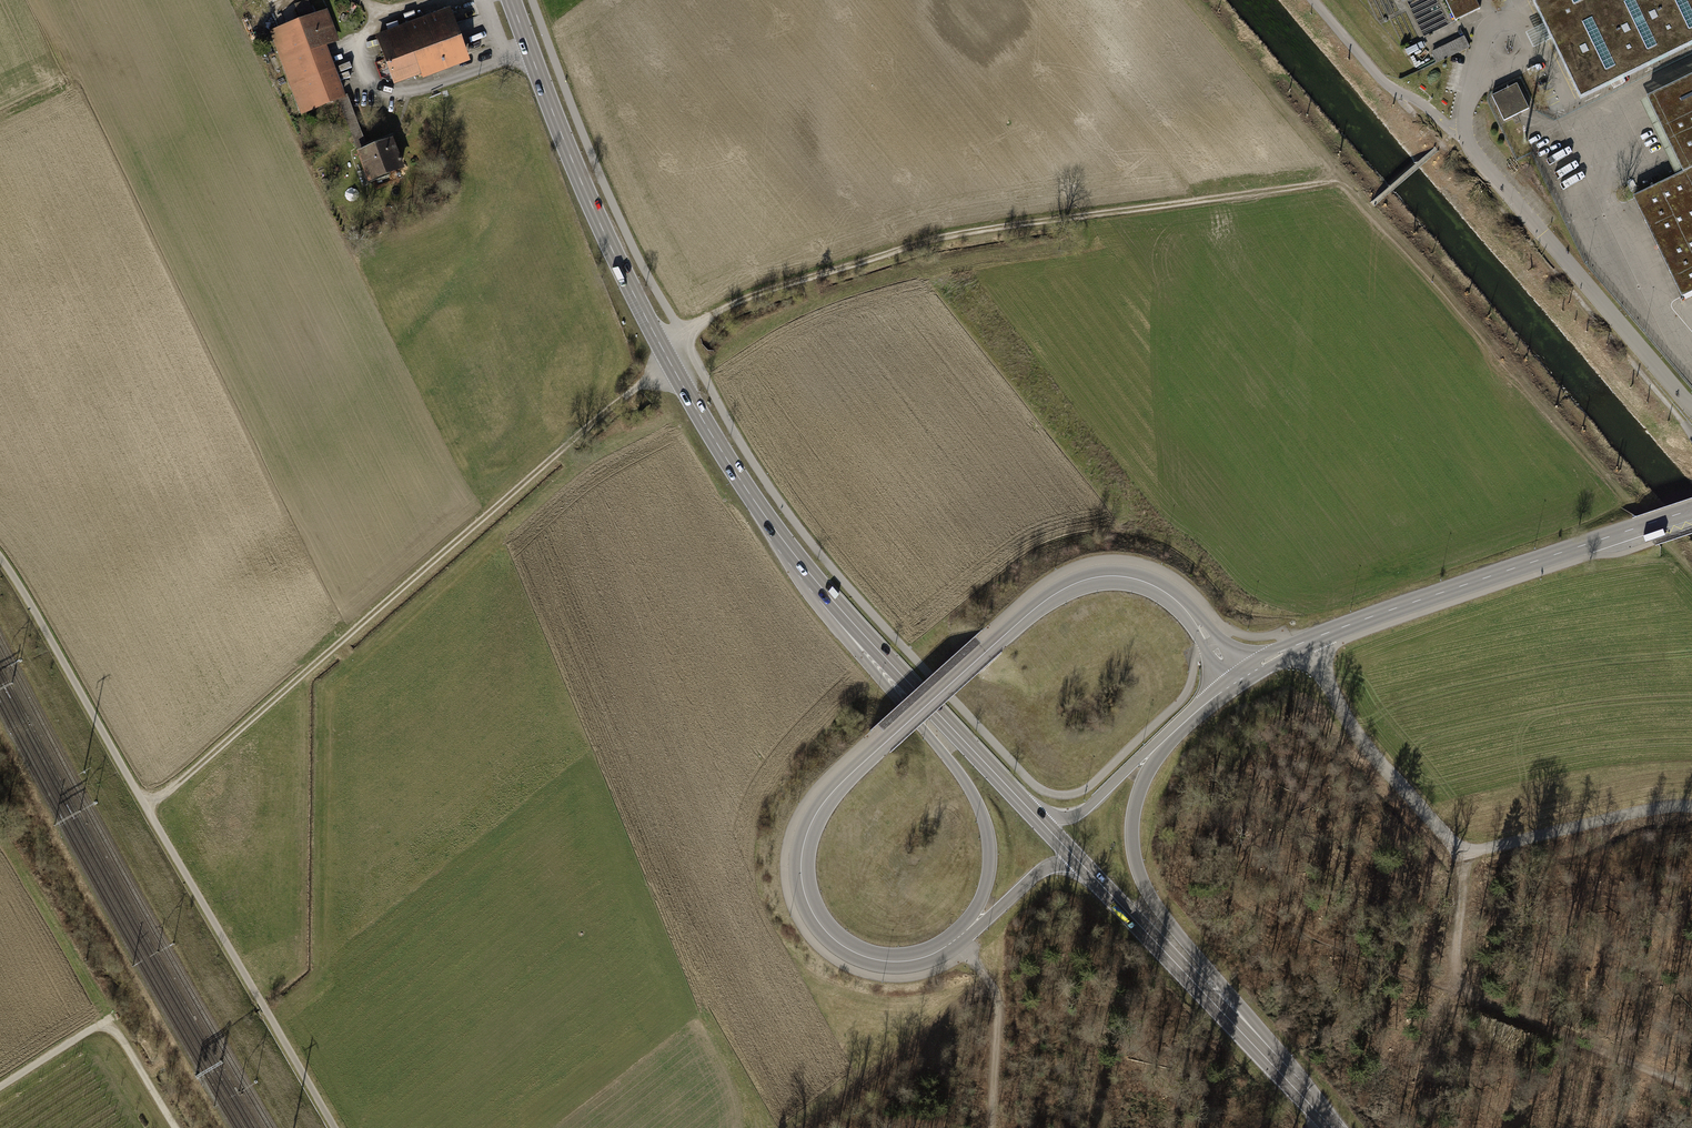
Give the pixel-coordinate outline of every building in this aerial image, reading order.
[(1455,21),(1457,20),(1480,9),(1476,0),(1445,0),(1455,21)] [(1580,100),(1691,46),(1691,0),(1532,0),(1580,100)] [(452,10),(379,35),(399,90),(471,64),(452,10)] [(355,97),(319,19),(281,36),(317,114),(355,97)] [(1432,53),(1436,62),(1469,46),(1465,38),(1432,53)] [(1633,197),(1634,198),(1682,297),(1691,292),(1691,76),(1647,98),(1683,173),(1676,176),(1633,197)] [(1517,84),(1492,96),(1504,121),(1512,117),(1515,124),(1520,122),(1517,114),(1529,109),(1517,84)] [(399,145),(369,155),(378,183),(407,174),(399,145)]
